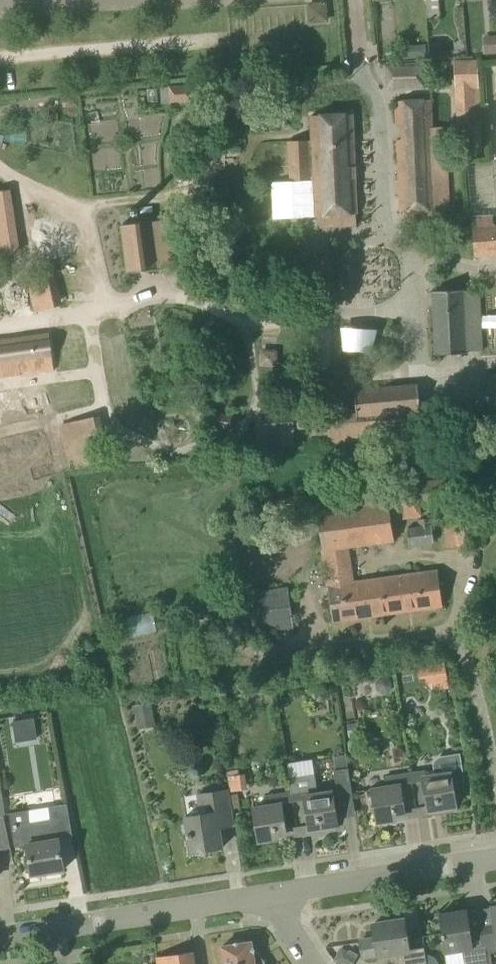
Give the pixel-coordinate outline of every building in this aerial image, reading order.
[(426,19),(427,19),(439,18),(438,0),(425,0),(426,19)] [(325,3),(306,4),(307,22),(326,21),(325,3)] [(426,44),(414,45),(416,58),(428,57),(426,44)] [(473,83),(472,60),(454,61),(455,84),(473,83)] [(424,64),(386,66),(387,81),(425,79),(424,64)] [(432,127),(431,99),(396,101),(397,124),(402,125),(403,139),(398,139),(401,211),(407,211),(408,225),(433,224),(433,209),(436,208),(449,208),(445,126),(432,127)] [(312,116),(313,142),(309,142),(309,140),(291,141),(293,181),(311,180),(311,177),(315,176),(317,215),(320,215),(320,221),(338,220),(338,214),(357,213),(352,114),(312,116)] [(476,121),(456,121),(457,150),(477,149),(476,121)] [(0,191),(0,255),(21,252),(12,189),(0,191)] [(494,224),(493,214),(472,216),(475,257),(495,255),(495,224),(494,224)] [(57,219),(46,226),(39,215),(21,226),(34,248),(45,242),(50,249),(68,238),(57,219)] [(166,219),(152,221),(122,224),(128,272),(158,268),(172,266),(166,219)] [(208,226),(191,229),(193,242),(210,240),(208,226)] [(26,272),(38,325),(63,319),(51,266),(26,272)] [(480,288),(465,289),(433,291),(436,354),(483,352),(480,288)] [(341,326),(340,351),(371,352),(372,327),(341,326)] [(35,359),(36,368),(50,366),(45,329),(0,335),(0,373),(17,371),(16,361),(35,359)] [(487,375),(491,411),(491,420),(495,419),(495,374),(487,375)] [(323,403),(324,411),(309,412),(311,444),(327,443),(327,447),(361,444),(360,439),(408,435),(407,427),(423,425),(421,410),(419,384),(406,385),(355,390),(357,409),(341,410),(340,401),(323,403)] [(214,413),(212,425),(211,426),(211,427),(213,426),(230,429),(231,429),(233,414),(232,414),(232,415),(215,412),(214,411),(213,412),(214,413)] [(269,445),(296,444),(294,414),(267,416),(269,445)] [(102,415),(58,424),(68,469),(111,459),(102,415)] [(464,475),(419,482),(422,505),(467,498),(464,475)] [(349,546),(396,540),(394,520),(421,517),(419,498),(393,502),(390,478),(339,486),(342,510),(319,513),(327,576),(352,573),(349,546)] [(407,528),(409,538),(410,544),(435,540),(433,524),(432,525),(431,517),(419,519),(420,526),(407,528)] [(474,519),(477,544),(487,543),(484,518),(474,519)] [(438,570),(368,579),(374,615),(443,606),(438,570)] [(334,621),(374,615),(368,579),(354,581),(352,573),(327,576),(334,621)] [(289,587),(255,591),(260,631),(294,626),(289,587)] [(255,591),(211,597),(211,592),(185,595),(188,618),(211,615),(214,637),(260,631),(255,591)] [(445,661),(430,664),(433,682),(434,690),(449,688),(445,661)] [(380,677),(376,683),(377,689),(382,693),(389,693),(393,687),(392,681),(387,676),(380,677)] [(152,702),(134,705),(139,729),(156,725),(152,702)] [(36,716),(9,718),(10,739),(37,737),(36,716)] [(347,755),(334,757),(336,768),(349,767),(347,755)] [(411,773),(418,816),(456,810),(455,806),(457,806),(453,781),(465,779),(461,755),(441,758),(439,758),(437,759),(436,761),(435,763),(434,765),(434,766),(434,767),(435,769),(411,773)] [(287,774),(310,773),(309,759),(286,761),(287,774)] [(349,768),(335,770),(339,795),(353,793),(349,768)] [(291,780),(290,781),(299,835),(337,829),(337,825),(338,824),(333,791),(320,793),(319,787),(317,788),(315,773),(290,777),(291,780)] [(418,816),(411,773),(385,777),(386,787),(373,789),(378,822),(418,816)] [(267,805),(254,807),(259,841),(299,835),(290,781),(284,781),(286,793),(265,796),(267,805)] [(209,812),(185,816),(191,852),(223,847),(220,827),(234,825),(227,789),(199,794),(200,803),(208,802),(209,812)] [(59,839),(73,837),(68,803),(49,806),(51,818),(28,822),(27,815),(14,817),(15,824),(12,825),(15,847),(28,844),(30,855),(33,874),(64,869),(61,849),(59,839)] [(491,905),(494,925),(483,927),(489,963),(493,963),(492,951),(495,950),(495,904),(491,905)] [(483,927),(470,929),(467,910),(467,909),(441,913),(444,933),(443,933),(448,963),(489,963),(483,927)] [(405,919),(373,924),(375,938),(361,940),(363,956),(378,954),(378,955),(398,952),(399,963),(428,963),(427,954),(426,947),(411,950),(405,919)] [(229,945),(222,946),(225,963),(267,963),(264,960),(254,962),(252,941),(245,942),(237,941),(229,945)] [(334,960),(342,963),(346,963),(352,953),(349,951),(341,947),(334,960)] [(194,951),(157,956),(158,963),(196,963),(194,951)] [(427,954),(428,963),(440,963),(439,960),(437,957),(434,955),(430,954),(427,954)]
